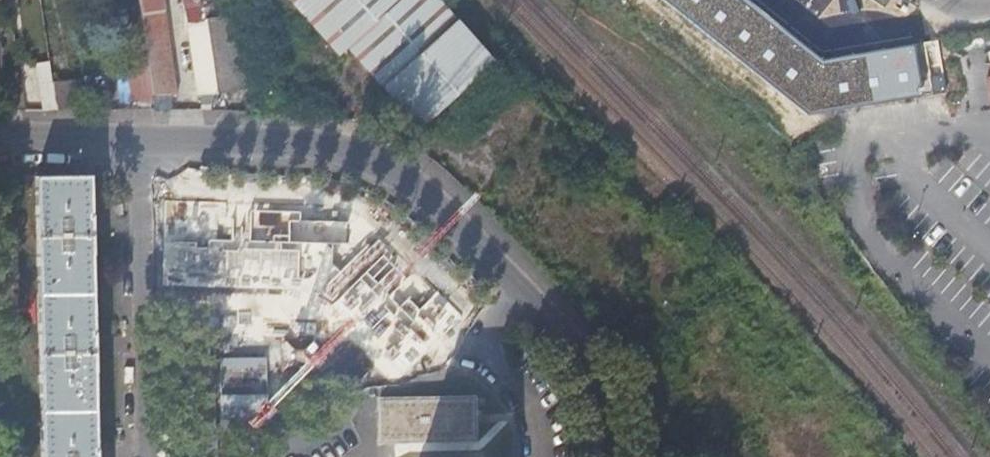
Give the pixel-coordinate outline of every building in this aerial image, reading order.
[(168,108),(169,92),(173,92),(161,6),(161,0),(138,0),(144,46),(151,98),(153,108),(168,108)] [(337,53),(326,39),(296,0),(289,0),(337,53)] [(337,53),(347,45),(419,125),(485,66),(449,27),(457,19),(439,0),(296,0),(326,39),(337,53)] [(914,45),(823,63),(744,0),(671,0),(807,112),(827,108),(917,94),(916,87),(920,87),(914,45)] [(901,0),(867,0),(866,1),(891,15),(901,0)] [(214,93),(215,94),(245,89),(234,14),(204,18),(205,31),(214,93)] [(205,31),(204,18),(186,20),(196,92),(214,93),(205,31)] [(151,98),(144,46),(124,50),(132,99),(151,98)] [(54,106),(51,81),(48,62),(34,64),(41,108),(54,106)] [(7,107),(24,107),(19,78),(3,80),(7,107)] [(54,106),(55,107),(79,104),(75,78),(51,81),(54,106)] [(34,173),(39,456),(94,456),(88,172),(34,173)] [(473,396),(380,398),(380,440),(474,438),(473,396)]
